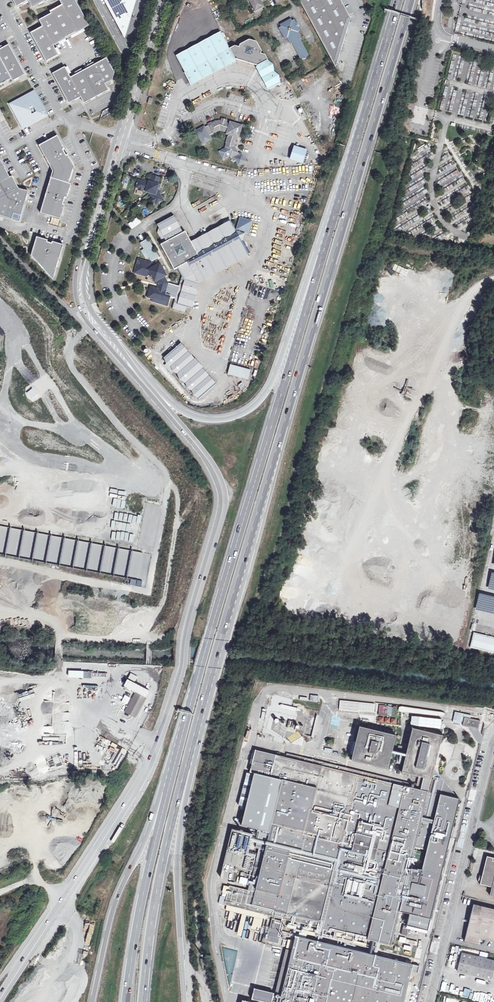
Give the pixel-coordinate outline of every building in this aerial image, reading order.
[(76,0),(62,0),(60,1),(60,2),(62,5),(52,10),(51,14),(42,19),(41,23),(43,27),(33,32),(32,35),(47,63),(59,57),(53,46),(90,26),(76,0)] [(126,38),(133,12),(126,0),(105,0),(126,38)] [(133,12),(136,0),(126,0),(133,12)] [(263,6),(260,0),(249,0),(257,14),(263,11),(261,8),(263,6)] [(351,18),(341,0),(300,0),(336,67),(351,18)] [(308,55),(300,39),(301,38),(297,31),(299,30),(294,20),(291,21),(290,19),(280,25),(281,26),(279,28),(285,38),(287,37),(290,44),(292,43),(300,59),(305,58),(308,55)] [(229,49),(230,49),(221,32),(176,56),(185,73),(186,72),(190,68),(196,67),(201,62),(208,61),(212,56),(219,55),(223,50),(229,49)] [(235,46),(230,49),(229,49),(223,50),(219,55),(212,56),(208,61),(201,62),(196,67),(190,68),(186,72),(185,73),(184,73),(190,84),(234,60),(255,66),(268,90),(280,84),(280,83),(279,77),(274,72),(272,65),(268,60),(265,55),(261,54),(261,50),(256,42),(249,39),(240,44),(239,47),(235,46)] [(0,51),(0,57),(12,79),(13,82),(23,77),(24,73),(10,45),(0,51)] [(288,65),(278,45),(273,48),(283,67),(288,65)] [(3,84),(4,84),(3,83),(6,81),(6,83),(7,83),(7,82),(12,79),(0,57),(0,86),(3,84)] [(65,67),(53,74),(68,102),(70,102),(71,102),(81,97),(83,101),(87,102),(106,92),(107,88),(106,86),(105,84),(113,80),(115,73),(107,58),(71,78),(65,67)] [(38,103),(33,93),(21,99),(17,114),(24,128),(47,115),(40,102),(38,103)] [(17,114),(21,99),(11,105),(17,114)] [(222,160),(229,156),(230,157),(233,161),(235,160),(238,165),(245,162),(246,161),(242,154),(241,154),(240,153),(238,154),(234,147),(237,138),(238,139),(241,126),(236,125),(235,127),(234,126),(234,125),(233,124),(232,123),(231,123),(230,123),(229,124),(228,125),(227,125),(227,123),(226,123),(227,121),(221,119),(221,121),(218,120),(212,123),(211,122),(208,124),(208,125),(205,127),(205,126),(197,130),(196,131),(203,144),(212,139),(210,135),(220,130),(228,132),(227,134),(229,135),(225,147),(218,151),(222,160)] [(53,172),(41,213),(59,219),(62,218),(65,205),(63,204),(65,198),(67,199),(72,184),(70,184),(75,167),(68,155),(67,156),(65,152),(66,151),(59,137),(56,137),(39,146),(53,172)] [(305,151),(293,147),(289,160),(301,163),(305,151)] [(20,222),(29,193),(19,190),(15,180),(15,179),(13,180),(12,178),(14,177),(13,177),(13,176),(10,177),(6,169),(6,168),(4,169),(3,167),(5,166),(4,165),(0,158),(0,217),(20,222)] [(136,188),(139,188),(143,190),(146,190),(146,192),(151,193),(153,198),(155,202),(156,204),(163,200),(158,192),(156,191),(158,185),(157,185),(159,177),(152,175),(150,182),(145,181),(145,182),(138,180),(136,188)] [(232,224),(227,223),(190,242),(184,232),(182,233),(173,216),(157,226),(158,229),(156,233),(163,244),(159,246),(173,270),(177,268),(181,277),(179,281),(178,285),(168,282),(164,275),(166,274),(162,267),(160,267),(160,265),(159,264),(157,264),(156,265),(155,265),(154,265),(153,262),(140,259),(138,268),(135,267),(133,274),(146,277),(149,275),(151,276),(151,279),(153,284),(156,282),(157,284),(158,284),(157,286),(150,284),(147,293),(146,298),(155,301),(158,301),(157,304),(167,307),(170,298),(174,299),(172,309),(184,313),(186,308),(190,309),(197,284),(249,257),(241,242),(243,240),(245,234),(248,235),(252,222),(239,218),(235,231),(232,224)] [(132,230),(141,223),(136,218),(128,225),(132,230)] [(48,240),(38,237),(32,256),(53,280),(63,247),(62,245),(54,242),(53,244),(47,242),(48,240)] [(392,270),(402,275),(405,269),(395,265),(392,270)] [(422,271),(415,292),(422,294),(429,273),(422,271)] [(449,288),(452,274),(445,272),(441,286),(449,288)] [(459,339),(466,342),(468,333),(461,330),(459,339)] [(215,382),(180,342),(163,356),(165,358),(166,363),(171,364),(172,370),(178,373),(179,379),(185,381),(187,387),(192,389),(193,395),(197,395),(198,397),(215,382)] [(250,370),(229,365),(227,375),(247,381),(250,370)] [(135,450),(136,472),(145,471),(144,450),(135,450)] [(131,576),(130,585),(146,588),(152,554),(139,552),(139,550),(0,528),(0,554),(131,576)] [(472,632),(468,647),(493,653),(493,637),(472,632)] [(131,673),(128,679),(135,682),(138,676),(131,673)] [(144,699),(135,694),(125,713),(134,718),(144,699)] [(375,703),(339,700),(338,710),(374,713),(375,703)] [(397,707),(379,705),(378,713),(396,715),(397,707)] [(397,712),(437,717),(437,715),(443,716),(444,712),(398,706),(397,712)] [(439,728),(440,719),(418,716),(417,725),(439,728)] [(339,719),(332,749),(347,752),(354,723),(339,719)] [(481,723),(465,720),(463,728),(479,732),(481,723)] [(412,788),(413,784),(288,754),(287,757),(256,750),(250,773),(277,779),(273,795),(267,794),(257,833),(269,836),(263,863),(257,861),(252,879),(258,881),(255,893),(229,887),(225,905),(223,905),(221,910),(264,920),(265,915),(318,928),(315,940),(297,936),(292,951),(285,949),(275,994),(254,989),(252,1000),(261,1001),(405,1001),(414,964),(377,956),(381,943),(392,946),(400,911),(432,920),(461,799),(449,796),(450,791),(442,781),(434,779),(445,735),(414,728),(407,753),(395,750),(398,736),(361,727),(353,760),(390,770),(394,754),(407,757),(403,773),(420,777),(418,784),(417,789),(412,788)] [(119,752),(115,765),(120,767),(124,754),(119,752)] [(252,859),(239,856),(236,870),(248,873),(252,859)] [(487,858),(479,885),(492,888),(490,896),(493,897),(493,859),(487,858)] [(474,905),(466,941),(479,944),(481,938),(493,942),(493,910),(474,905)] [(283,922),(273,920),(268,942),(279,945),(283,922)] [(450,956),(457,958),(460,947),(455,946),(454,954),(451,953),(450,956)] [(462,955),(458,973),(493,981),(493,962),(462,955)] [(464,996),(467,989),(462,987),(459,994),(464,996)] [(479,1001),(493,1001),(493,996),(488,995),(489,991),(478,989),(477,995),(473,994),(474,990),(471,990),(469,997),(475,998),(474,1001),(479,1001)]
